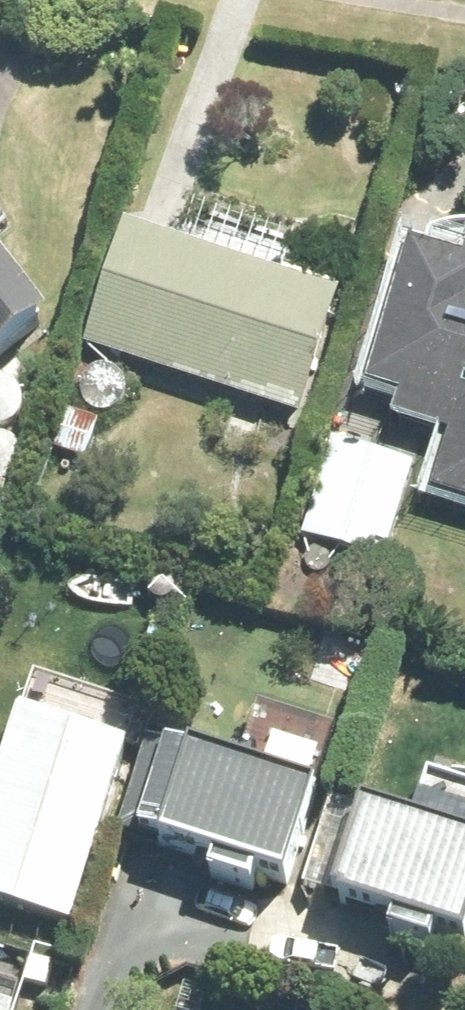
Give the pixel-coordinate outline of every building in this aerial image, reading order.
[(84,351),(302,422),(341,300),(123,228),(84,351)] [(396,425),(454,443),(438,497),(464,505),(464,264),(461,272),(410,257),(368,395),(403,405),(396,425)] [(62,318),(18,260),(0,273),(0,365),(62,318)] [(70,415),(57,451),(85,462),(98,425),(70,415)] [(336,443),(305,539),(385,567),(418,471),(336,443)] [(0,489),(0,521),(6,523),(16,495),(0,489)] [(0,778),(0,913),(68,935),(128,758),(19,721),(0,778)] [(115,837),(163,853),(160,859),(216,878),(211,889),(254,903),(259,890),(287,900),(291,888),(296,889),(313,838),(309,836),(319,805),(313,804),(331,752),(253,727),(236,780),(144,750),(115,837)] [(332,912),(394,933),(390,946),(433,960),(438,942),(464,951),(464,796),(428,782),(410,837),(361,821),(332,912)] [(29,991),(50,996),(57,972),(35,966),(29,991)] [(16,998),(0,993),(0,1009),(12,1009),(16,998)]
